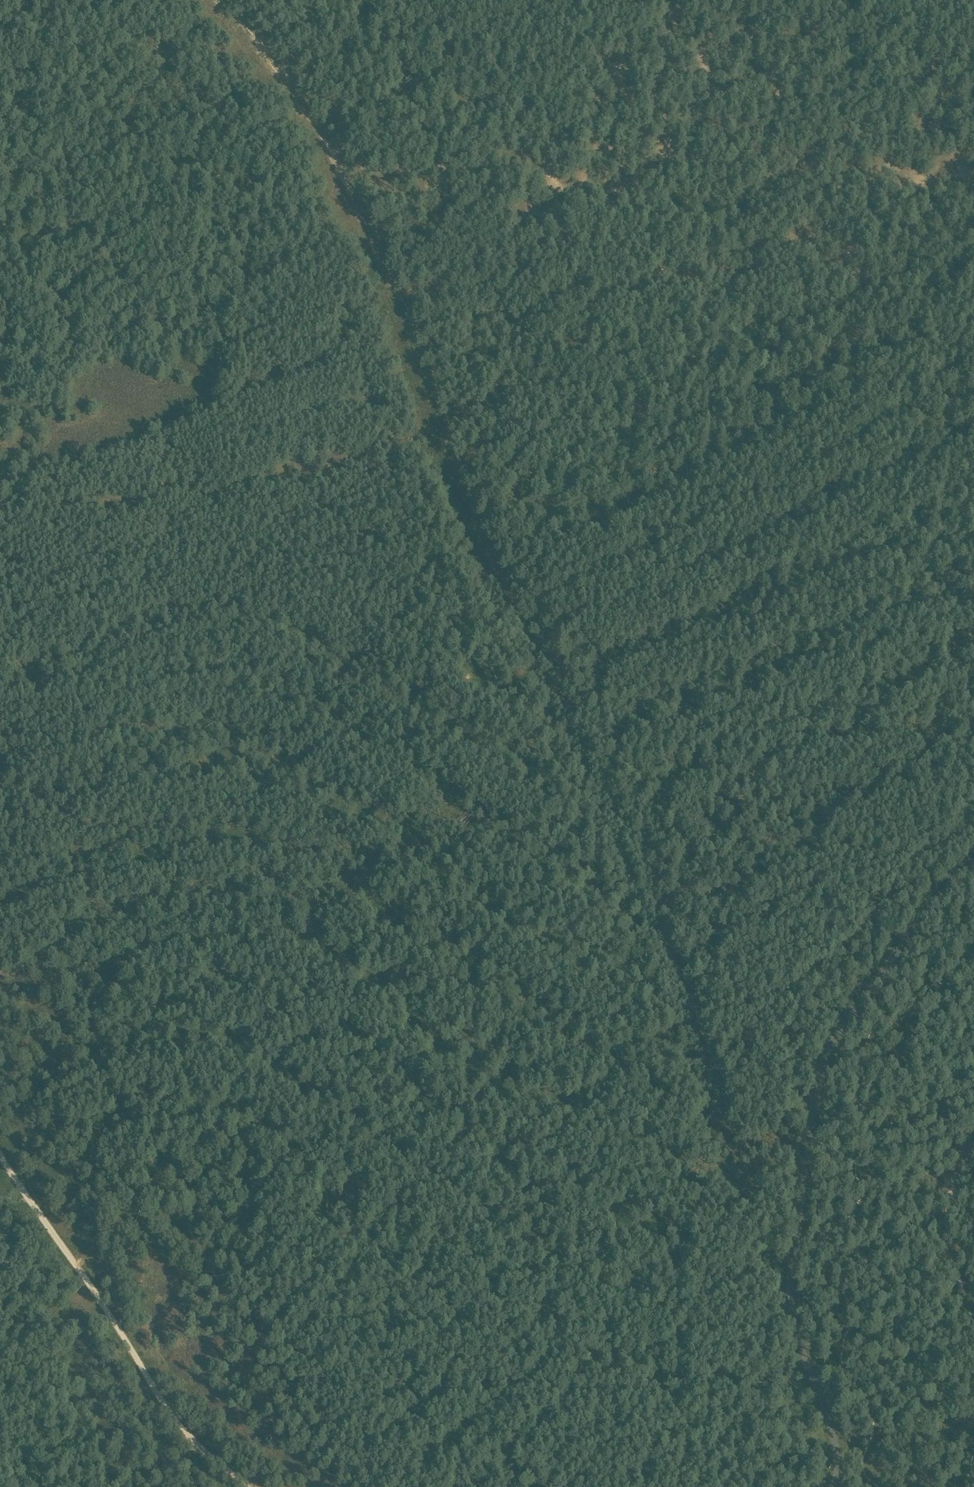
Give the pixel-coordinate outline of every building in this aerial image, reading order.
[(608,154),(614,150),(608,140),(602,144),(608,154)]
